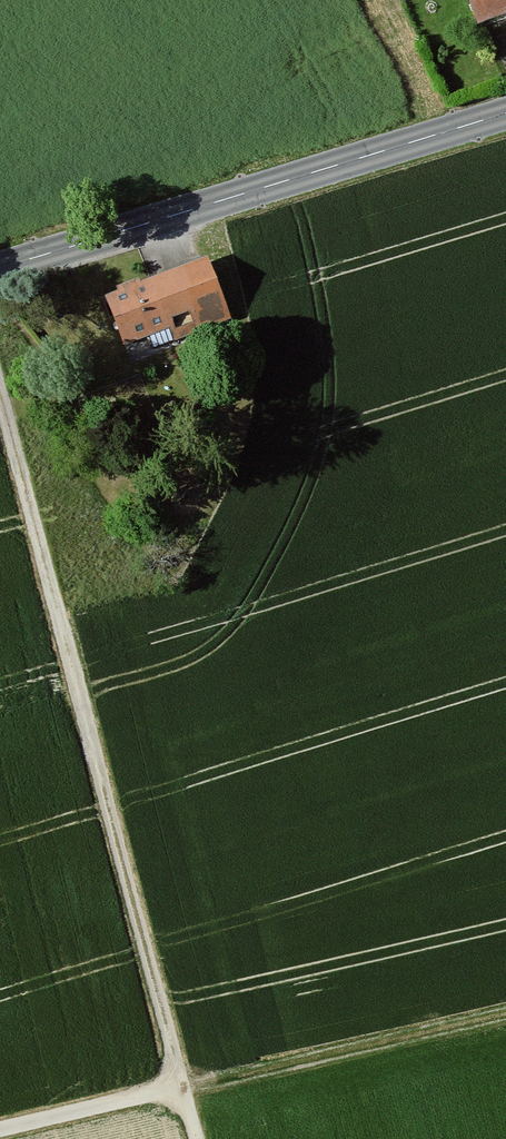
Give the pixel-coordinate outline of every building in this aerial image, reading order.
[(482,30),(505,21),(505,0),(471,0),(482,30)] [(213,257),(108,294),(127,350),(233,313),(213,257)]
